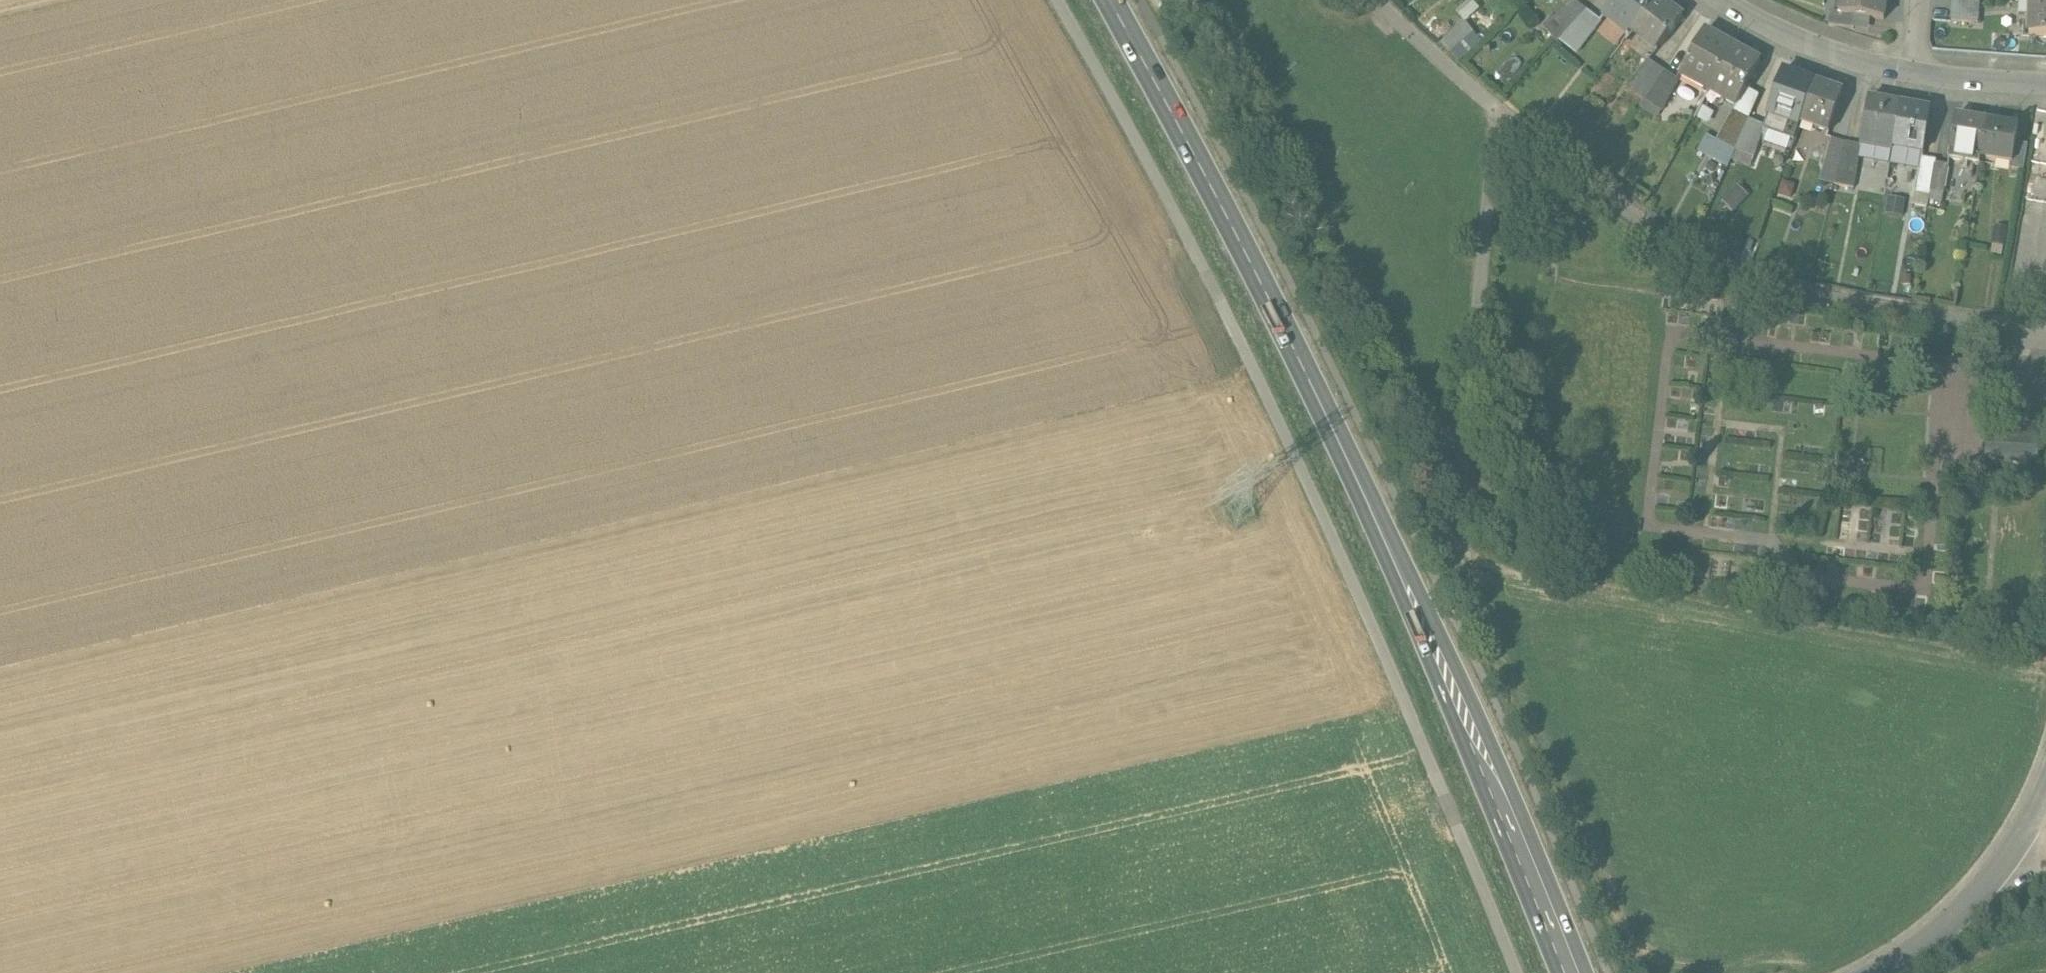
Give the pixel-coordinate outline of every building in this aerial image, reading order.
[(1455,14),(1464,24),(1479,10),(1470,0),(1455,14)] [(1636,28),(1658,0),(1618,0),(1603,19),(1629,38),(1636,28)] [(1659,0),(1658,0),(1636,28),(1661,47),(1683,19),(1659,0)] [(1839,14),(1839,15),(1870,19),(1885,21),(1888,0),(1841,0),(1839,14)] [(1951,23),(1978,25),(1980,0),(1952,0),(1951,23)] [(2031,0),(2029,35),(2045,36),(2045,1),(2031,0)] [(1543,29),(1557,44),(1560,42),(1571,30),(1587,12),(1573,1),(1543,29)] [(1601,23),(1587,12),(1571,30),(1586,42),(1601,23)] [(1839,15),(1839,14),(1831,13),(1829,26),(1868,32),(1870,19),(1839,15)] [(1464,24),(1441,45),(1460,63),(1482,43),(1464,24)] [(1571,30),(1560,42),(1577,54),(1586,42),(1571,30)] [(1681,78),(1709,93),(1733,48),(1705,33),(1681,78)] [(1762,64),(1733,48),(1709,93),(1738,108),(1762,64)] [(1647,64),(1628,88),(1646,100),(1663,74),(1647,64)] [(1800,127),(1801,124),(1815,84),(1783,73),(1768,117),(1800,127)] [(1663,74),(1646,100),(1664,111),(1678,83),(1663,74)] [(1843,94),(1815,84),(1801,124),(1829,134),(1843,94)] [(1892,153),(1893,149),(1901,107),(1868,101),(1860,147),(1892,153)] [(1932,112),(1901,107),(1893,149),(1924,155),(1932,112)] [(1735,113),(1714,151),(1732,160),(1750,121),(1735,113)] [(1966,157),(1981,159),(1987,124),(1956,119),(1949,161),(1965,164),(1966,157)] [(1750,121),(1732,160),(1752,170),(1766,127),(1750,121)] [(2019,129),(1987,124),(1981,159),(2011,164),(2014,143),(2016,144),(2019,129)] [(1845,144),(1830,140),(1824,163),(1839,167),(1844,146),(1845,144)] [(2028,146),(2016,144),(2014,143),(2011,164),(2010,171),(2023,173),(2028,146)] [(1861,150),(1844,146),(1839,167),(1834,186),(1853,190),(1861,150)] [(1936,162),(1921,159),(1915,194),(1930,196),(1936,165),(1936,162)] [(1950,167),(1936,165),(1930,196),(1930,202),(1941,204),(1942,195),(1945,195),(1950,167)] [(1782,193),(1794,198),(1801,180),(1789,176),(1782,193)] [(1738,209),(1749,192),(1738,185),(1727,202),(1738,209)] [(1892,195),(1888,212),(1905,216),(1909,198),(1892,195)] [(1985,463),(2038,466),(2041,424),(1988,421),(1985,463)]
